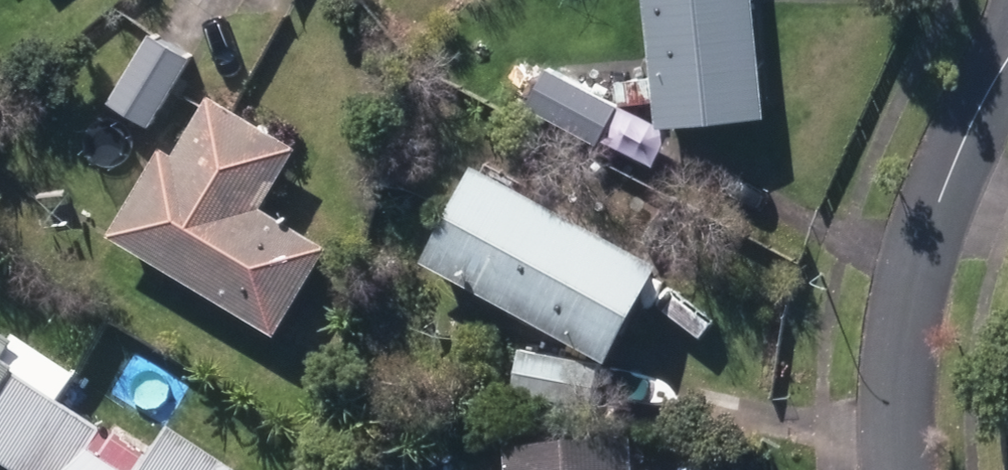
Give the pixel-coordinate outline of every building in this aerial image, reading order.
[(655,129),(763,119),(752,0),(642,0),(655,129)] [(108,105),(149,129),(191,60),(150,36),(108,105)] [(528,106),(596,144),(616,109),(547,71),(528,106)] [(108,236),(274,336),(326,249),(260,209),(296,149),(209,97),(173,157),(161,149),(108,236)] [(423,259),(604,357),(655,266),(472,169),(423,259)] [(14,378),(0,369),(14,349),(0,340),(0,400),(14,378)] [(511,394),(589,407),(597,366),(518,353),(511,394)] [(146,469),(18,384),(0,411),(0,469),(1,469),(217,469),(168,437),(146,469)] [(505,469),(631,469),(629,448),(504,456),(505,469)]
